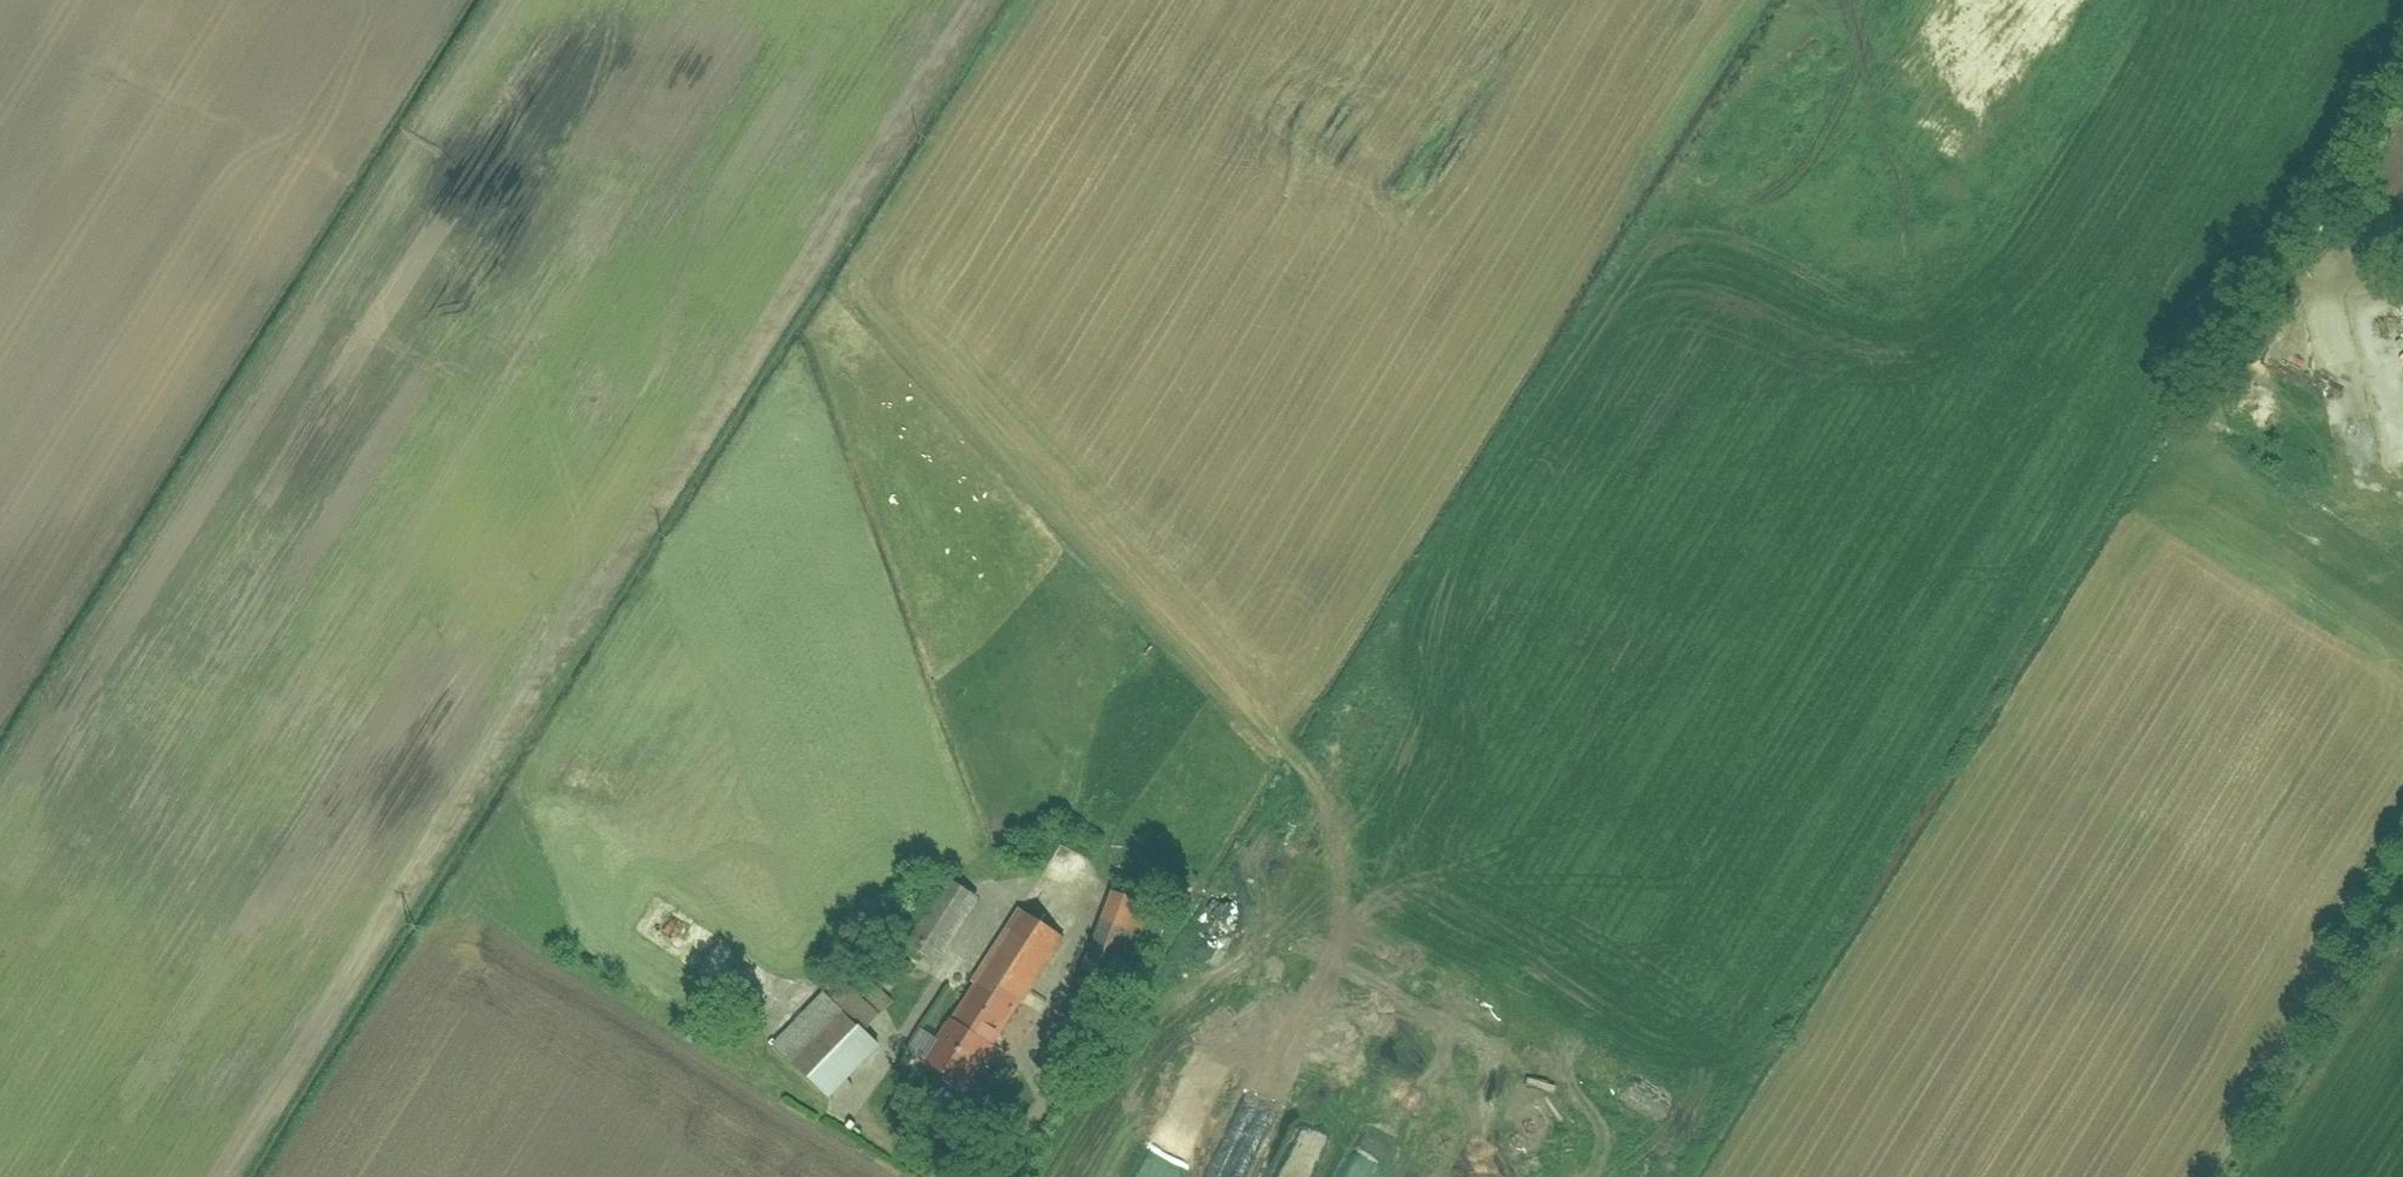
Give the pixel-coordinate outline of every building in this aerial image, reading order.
[(954,883),(917,953),(952,972),(989,902),(954,883)] [(1118,900),(1080,989),(1120,1006),(1157,917),(1118,900)] [(915,1052),(937,1065),(933,1071),(977,1097),(1069,942),(1025,916),(949,1044),(927,1031),(915,1052)] [(889,1018),(854,989),(841,1004),(876,1033),(889,1018)] [(830,1000),(783,1053),(837,1101),(884,1047),(830,1000)]
